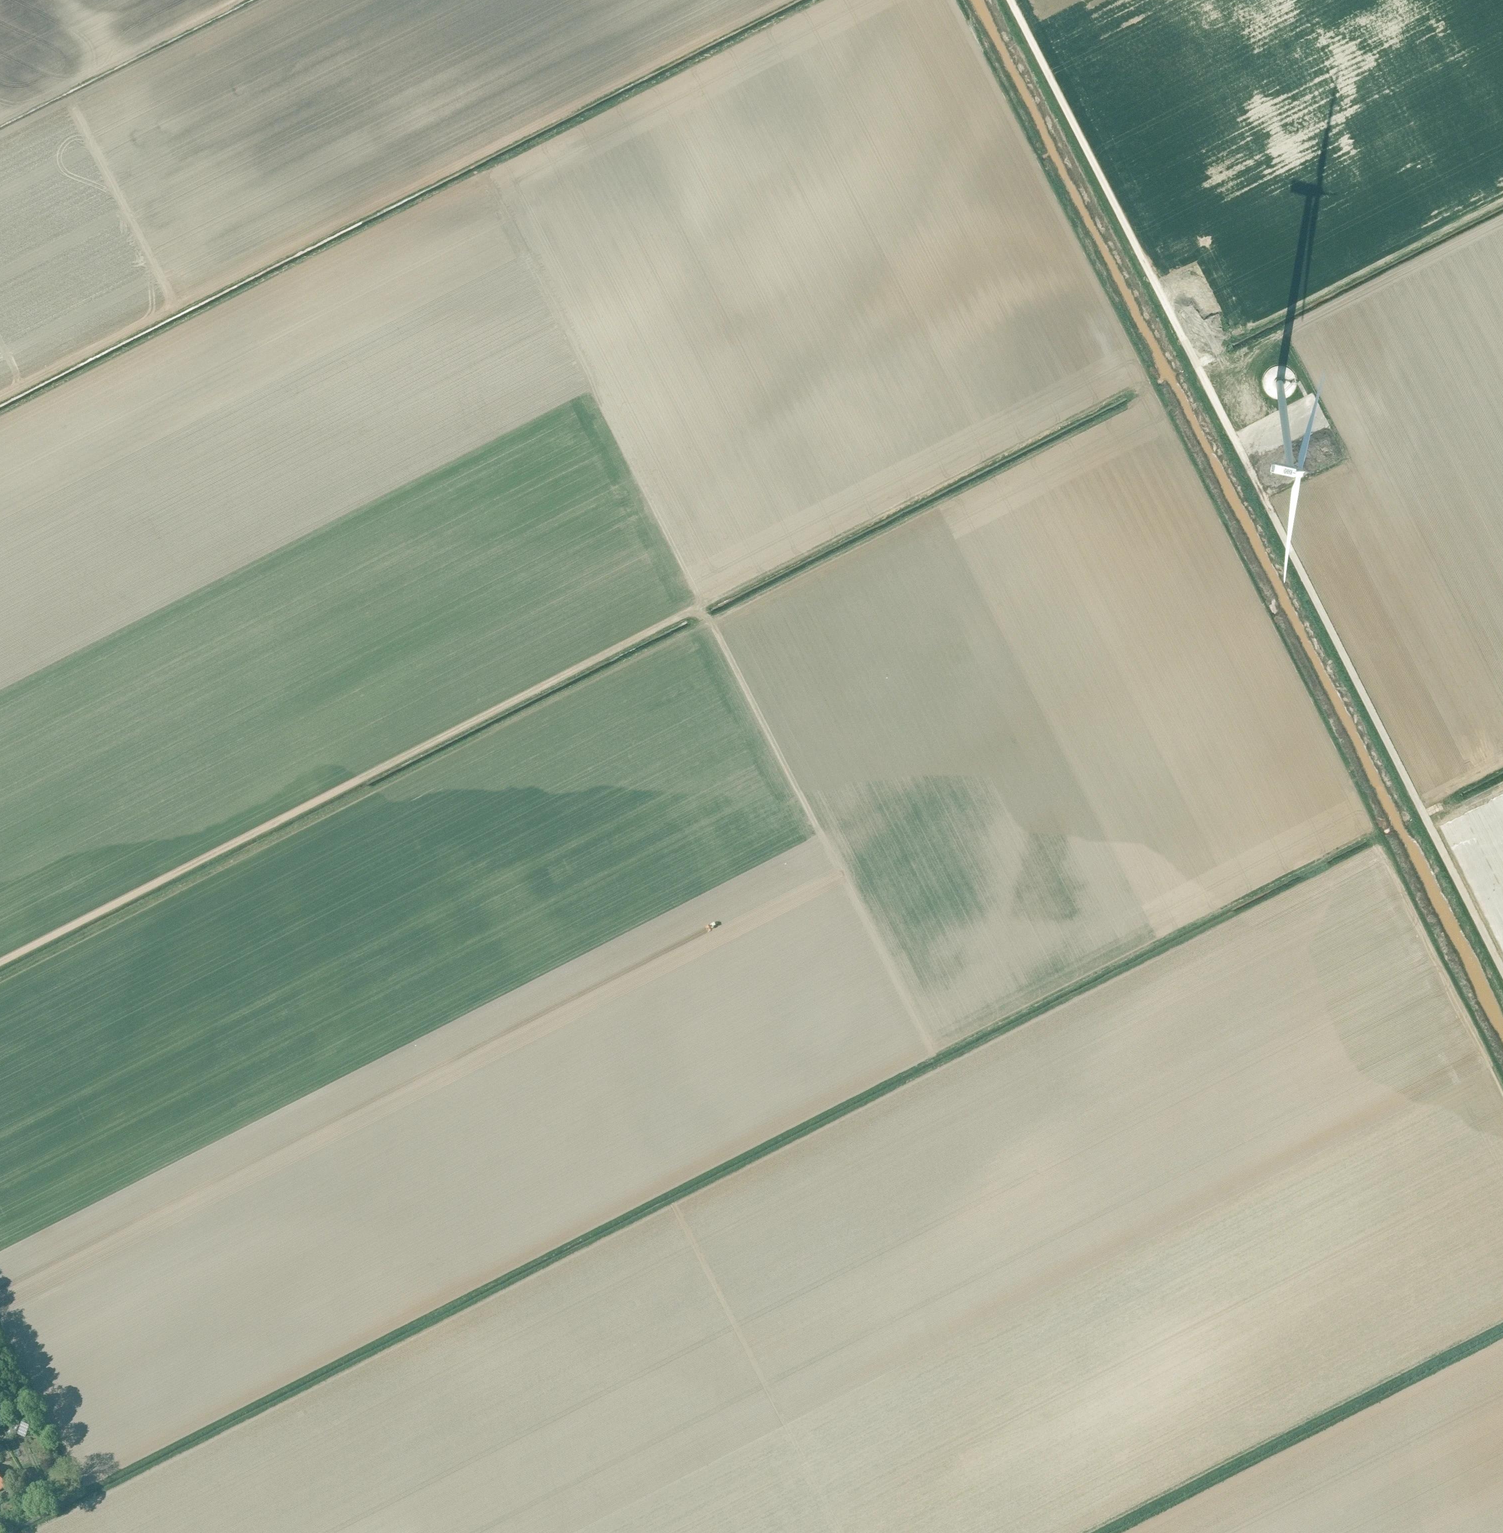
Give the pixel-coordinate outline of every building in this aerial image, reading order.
[(1280,385),(1281,385),(1282,385),(1283,384),(1284,383),(1284,382),(1284,381),(1284,380),(1284,379),(1283,379),(1283,378),(1282,378),(1282,377),(1281,377),(1280,377),(1279,377),(1278,377),(1278,378),(1277,378),(1277,379),(1276,379),(1276,380),(1276,381),(1276,382),(1276,383),(1277,384),(1278,385),(1279,385),(1280,385)] [(1239,415),(1243,428),(1250,426),(1246,413),(1239,415)] [(29,1430),(25,1421),(24,1418),(3,1429),(9,1440),(29,1430)]
